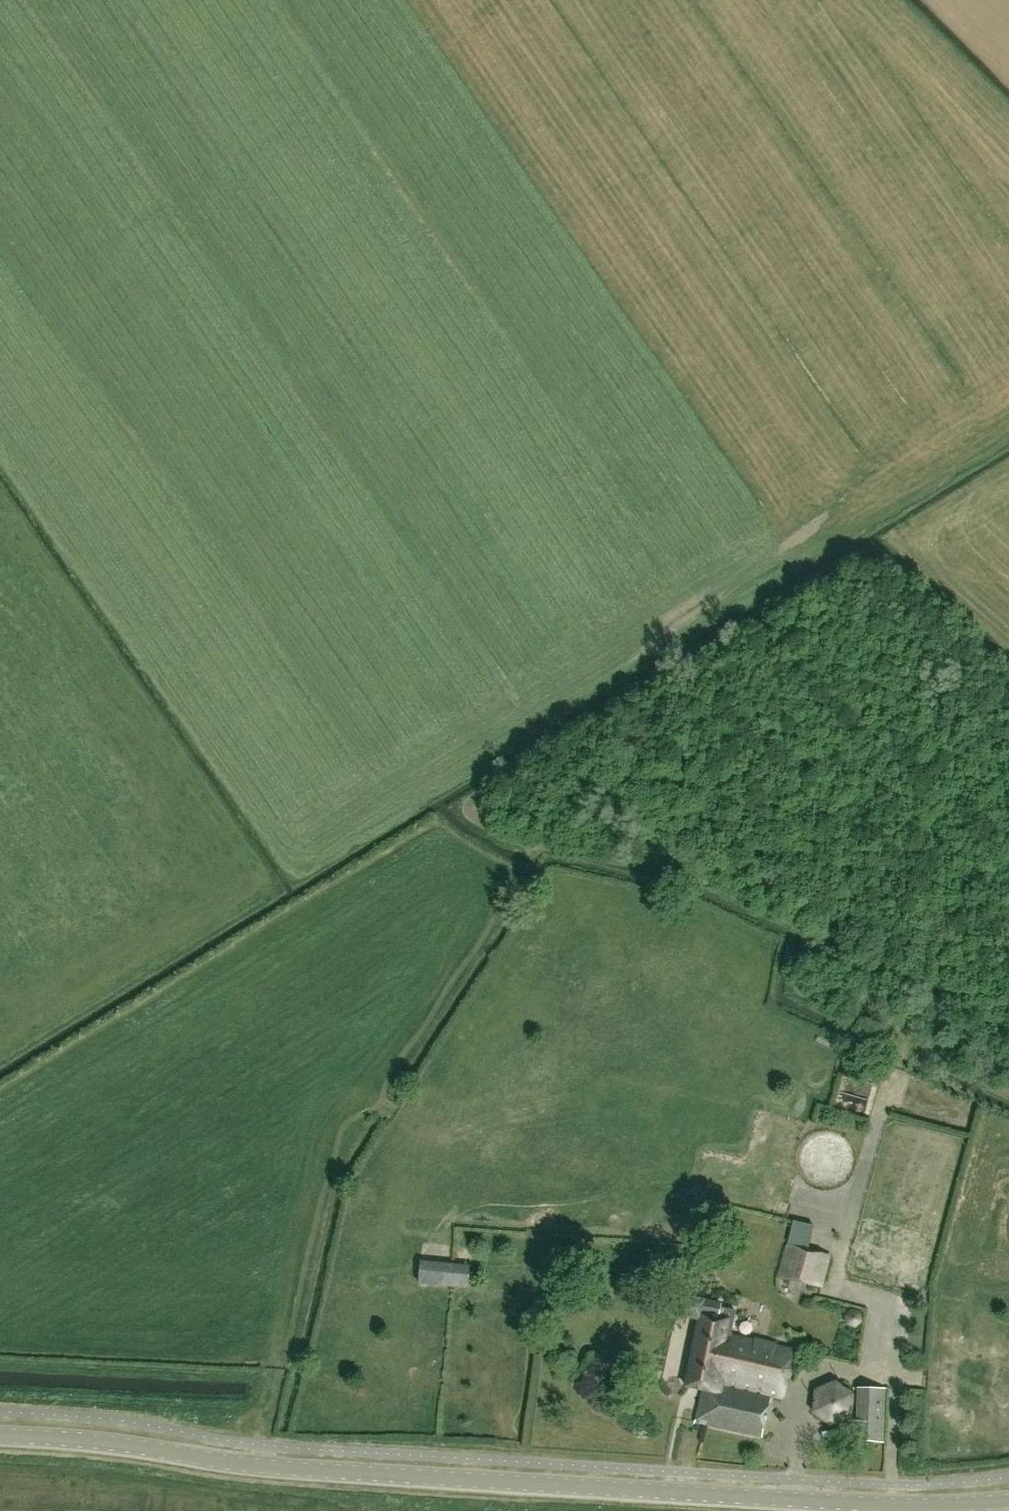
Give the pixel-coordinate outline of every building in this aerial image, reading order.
[(828,1255),(787,1244),(779,1275),(820,1286),(828,1255)] [(468,1288),(469,1268),(421,1265),(419,1285),(468,1288)] [(684,1386),(702,1389),(703,1383),(720,1387),(721,1384),(781,1396),(790,1349),(735,1337),(736,1329),(731,1328),(735,1309),(719,1306),(720,1303),(678,1295),(674,1314),(697,1319),(684,1386)] [(770,1397),(720,1387),(703,1383),(702,1389),(695,1423),(762,1436),(770,1397)] [(882,1441),(883,1422),(885,1386),(858,1385),(856,1421),(853,1421),(849,1420),(848,1439),(882,1441)]
